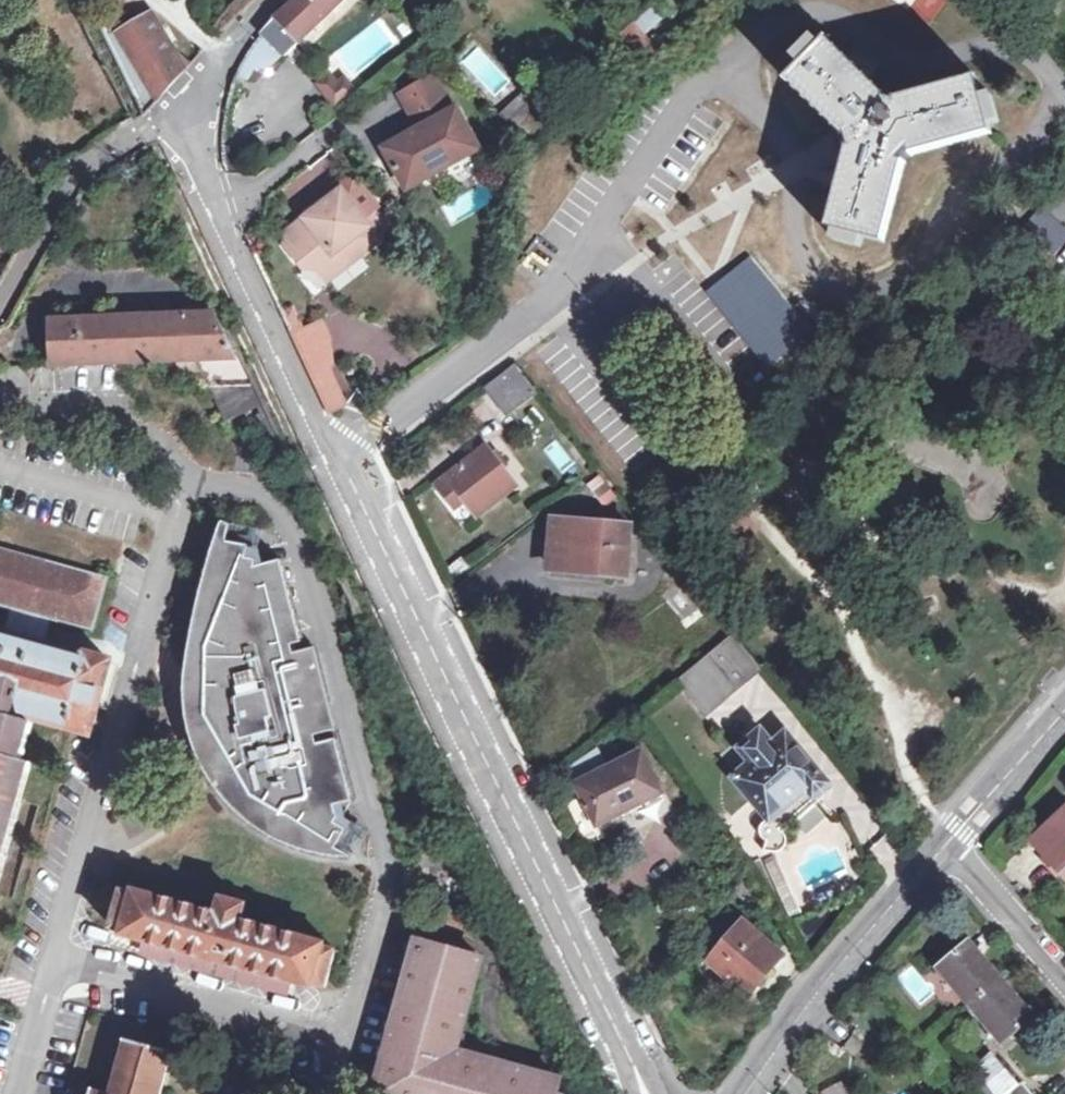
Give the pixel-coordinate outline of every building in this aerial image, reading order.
[(266,27),(258,36),(251,44),(245,54),(240,67),(237,74),(247,79),(255,66),(262,70),(282,53),(284,55),(341,0),(293,0),(266,27)] [(177,58),(175,55),(150,14),(115,33),(142,79),(177,58)] [(844,143),(823,223),(882,239),(902,159),(896,158),(908,147),(909,153),(989,132),(974,73),(892,95),(894,100),(880,97),(883,92),(826,34),(785,76),(841,135),(847,130),(851,145),(844,143)] [(311,82),(330,105),(350,88),(331,65),(311,82)] [(410,131),(383,146),(406,187),(478,147),(455,106),(451,108),(432,74),(399,92),(415,121),(418,126),(410,131)] [(530,146),(548,131),(520,99),(502,116),(530,146)] [(407,125),(410,131),(418,126),(415,121),(407,125)] [(481,187),(442,205),(450,222),(489,204),(481,187)] [(378,238),(340,189),(286,231),(285,242),(303,266),(318,268),(326,278),(378,238)] [(72,229),(62,224),(57,232),(68,238),(72,229)] [(186,255),(175,265),(182,278),(194,272),(186,255)] [(813,327),(749,255),(707,292),(771,363),(813,327)] [(256,406),(215,315),(52,322),(53,365),(176,359),(177,377),(204,377),(226,422),(256,406)] [(301,347),(327,335),(319,319),(293,331),(301,347)] [(516,364),(488,386),(511,414),(538,392),(516,364)] [(327,370),(314,376),(332,412),(343,406),(327,370)] [(517,484),(487,443),(434,483),(453,508),(465,500),(476,516),(517,484)] [(587,491),(601,510),(615,499),(601,480),(587,491)] [(564,569),(567,519),(555,518),(552,568),(564,569)] [(630,524),(567,519),(564,569),(625,574),(630,524)] [(222,522),(216,539),(249,545),(247,558),(257,559),(262,529),(222,522)] [(315,853),(329,856),(332,857),(348,830),(340,825),(344,818),(337,814),(336,806),(354,801),(338,739),(327,742),(325,733),(338,730),(317,647),(304,651),(301,642),(312,639),(291,558),(256,567),(257,559),(247,558),(249,545),(216,539),(211,560),(198,609),(192,636),(187,676),(186,700),(187,712),(192,735),(195,746),(197,752),(203,764),(208,773),(213,781),(217,788),(234,808),(247,820),(257,827),(270,835),(277,839),(299,848),(315,853)] [(0,550),(0,604),(17,609),(16,613),(12,612),(7,628),(10,629),(8,639),(0,636),(0,875),(22,796),(30,765),(21,762),(32,725),(15,721),(17,715),(92,736),(112,664),(90,658),(89,662),(41,648),(43,639),(47,640),(53,619),(93,630),(107,581),(0,550)] [(711,630),(707,634),(718,648),(677,681),(707,715),(763,671),(734,634),(715,611),(704,621),(711,630)] [(763,740),(758,744),(750,751),(755,756),(757,759),(739,774),(737,771),(732,775),(767,818),(760,823),(758,826),(757,828),(757,831),(757,835),(759,838),(762,841),(766,842),(770,841),(773,839),(819,801),(834,789),(787,733),(786,734),(770,748),(763,740)] [(607,767),(599,747),(574,767),(597,819),(659,791),(641,753),(607,767)] [(1064,874),(1064,815),(1035,843),(1064,874)] [(368,831),(344,818),(340,825),(348,830),(332,857),(355,854),(368,831)] [(774,856),(765,860),(792,919),(801,915),(774,856)] [(142,943),(290,984),(311,990),(312,986),(325,990),(336,950),(324,947),(325,944),(241,922),(248,897),(223,890),(216,915),(136,891),(135,894),(123,891),(112,925),(111,931),(121,933),(120,937),(142,943)] [(783,955),(743,919),(708,957),(748,993),(783,955)] [(937,967),(1002,1042),(1033,1016),(968,940),(937,967)] [(290,984),(142,943),(138,956),(287,996),(290,984)] [(481,962),(415,944),(373,1093),(559,1093),(561,1083),(455,1054),(481,962)] [(903,979),(916,1003),(932,995),(919,971),(903,979)] [(171,1052),(125,1038),(110,1093),(160,1093),(171,1052)]
